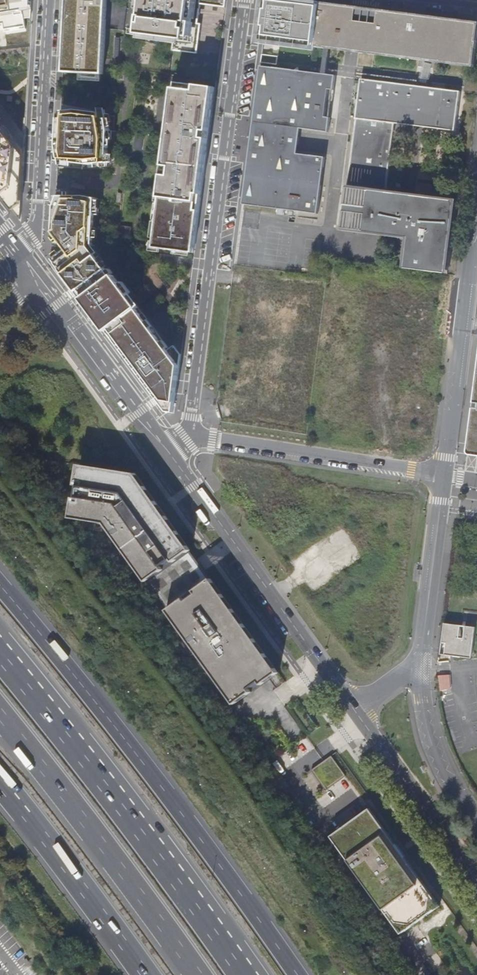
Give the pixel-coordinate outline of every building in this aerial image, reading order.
[(31,33),(29,13),(40,4),(39,0),(0,0),(0,36),(31,33)] [(63,72),(103,74),(107,0),(67,0),(63,72)] [(139,8),(146,9),(142,35),(174,39),(174,42),(173,50),(197,53),(201,24),(198,23),(201,4),(225,7),(226,0),(140,0),(139,8)] [(332,3),(331,12),(320,11),(321,2),(307,0),(269,0),(264,39),(325,48),(358,52),(419,60),(431,42),(433,43),(434,46),(435,49),(438,53),(442,56),(445,57),(448,58),(452,59),(456,58),(460,57),(463,56),(465,54),(468,51),(471,47),(472,43),(472,39),(472,36),(472,33),(470,29),(468,26),(466,24),(463,21),(461,20),(459,19),(364,7),(332,3)] [(332,3),(321,2),(320,11),(331,12),(332,3)] [(146,9),(139,8),(138,17),(141,17),(138,38),(174,42),(174,39),(142,35),(146,9)] [(278,55),(262,54),(262,62),(277,63),(278,55)] [(261,66),(243,205),(318,215),(325,157),(297,154),(300,129),(328,133),(330,118),(325,118),(328,90),(334,91),(336,76),(261,66)] [(404,269),(448,275),(457,200),(386,190),(395,123),(455,131),(460,92),(361,79),(348,185),(364,187),(363,195),(359,194),(355,224),(409,231),(408,239),(404,269)] [(209,136),(215,87),(175,82),(154,248),(194,253),(209,136)] [(79,110),(61,112),(59,159),(91,163),(106,161),(109,157),(111,131),(109,122),(113,122),(111,114),(79,110)] [(14,208),(15,208),(27,198),(21,141),(0,115),(0,192),(14,208)] [(341,230),(354,232),(355,224),(359,194),(363,195),(364,187),(348,185),(341,230)] [(54,245),(53,259),(78,292),(108,269),(94,251),(97,198),(86,196),(72,196),(61,196),(61,190),(57,189),(54,245)] [(355,224),(354,232),(408,239),(409,231),(355,224)] [(150,389),(167,412),(174,413),(181,354),(175,345),(169,350),(138,309),(140,308),(115,275),(113,277),(108,269),(78,292),(105,328),(150,389)] [(73,368),(68,360),(61,365),(67,373),(73,368)] [(71,516),(106,522),(148,580),(191,549),(137,473),(80,464),(71,516)] [(191,549),(148,580),(170,609),(213,579),(202,564),(191,549)] [(279,671),(213,579),(170,609),(236,702),(279,671)] [(445,623),(441,654),(447,655),(472,658),(475,627),(445,623)] [(452,688),(451,674),(440,675),(442,689),(452,688)] [(346,776),(332,756),(312,771),(326,791),(346,776)] [(388,833),(370,808),(331,836),(401,934),(440,906),(414,869),(388,833)] [(390,831),(388,833),(414,869),(416,868),(390,831)]
